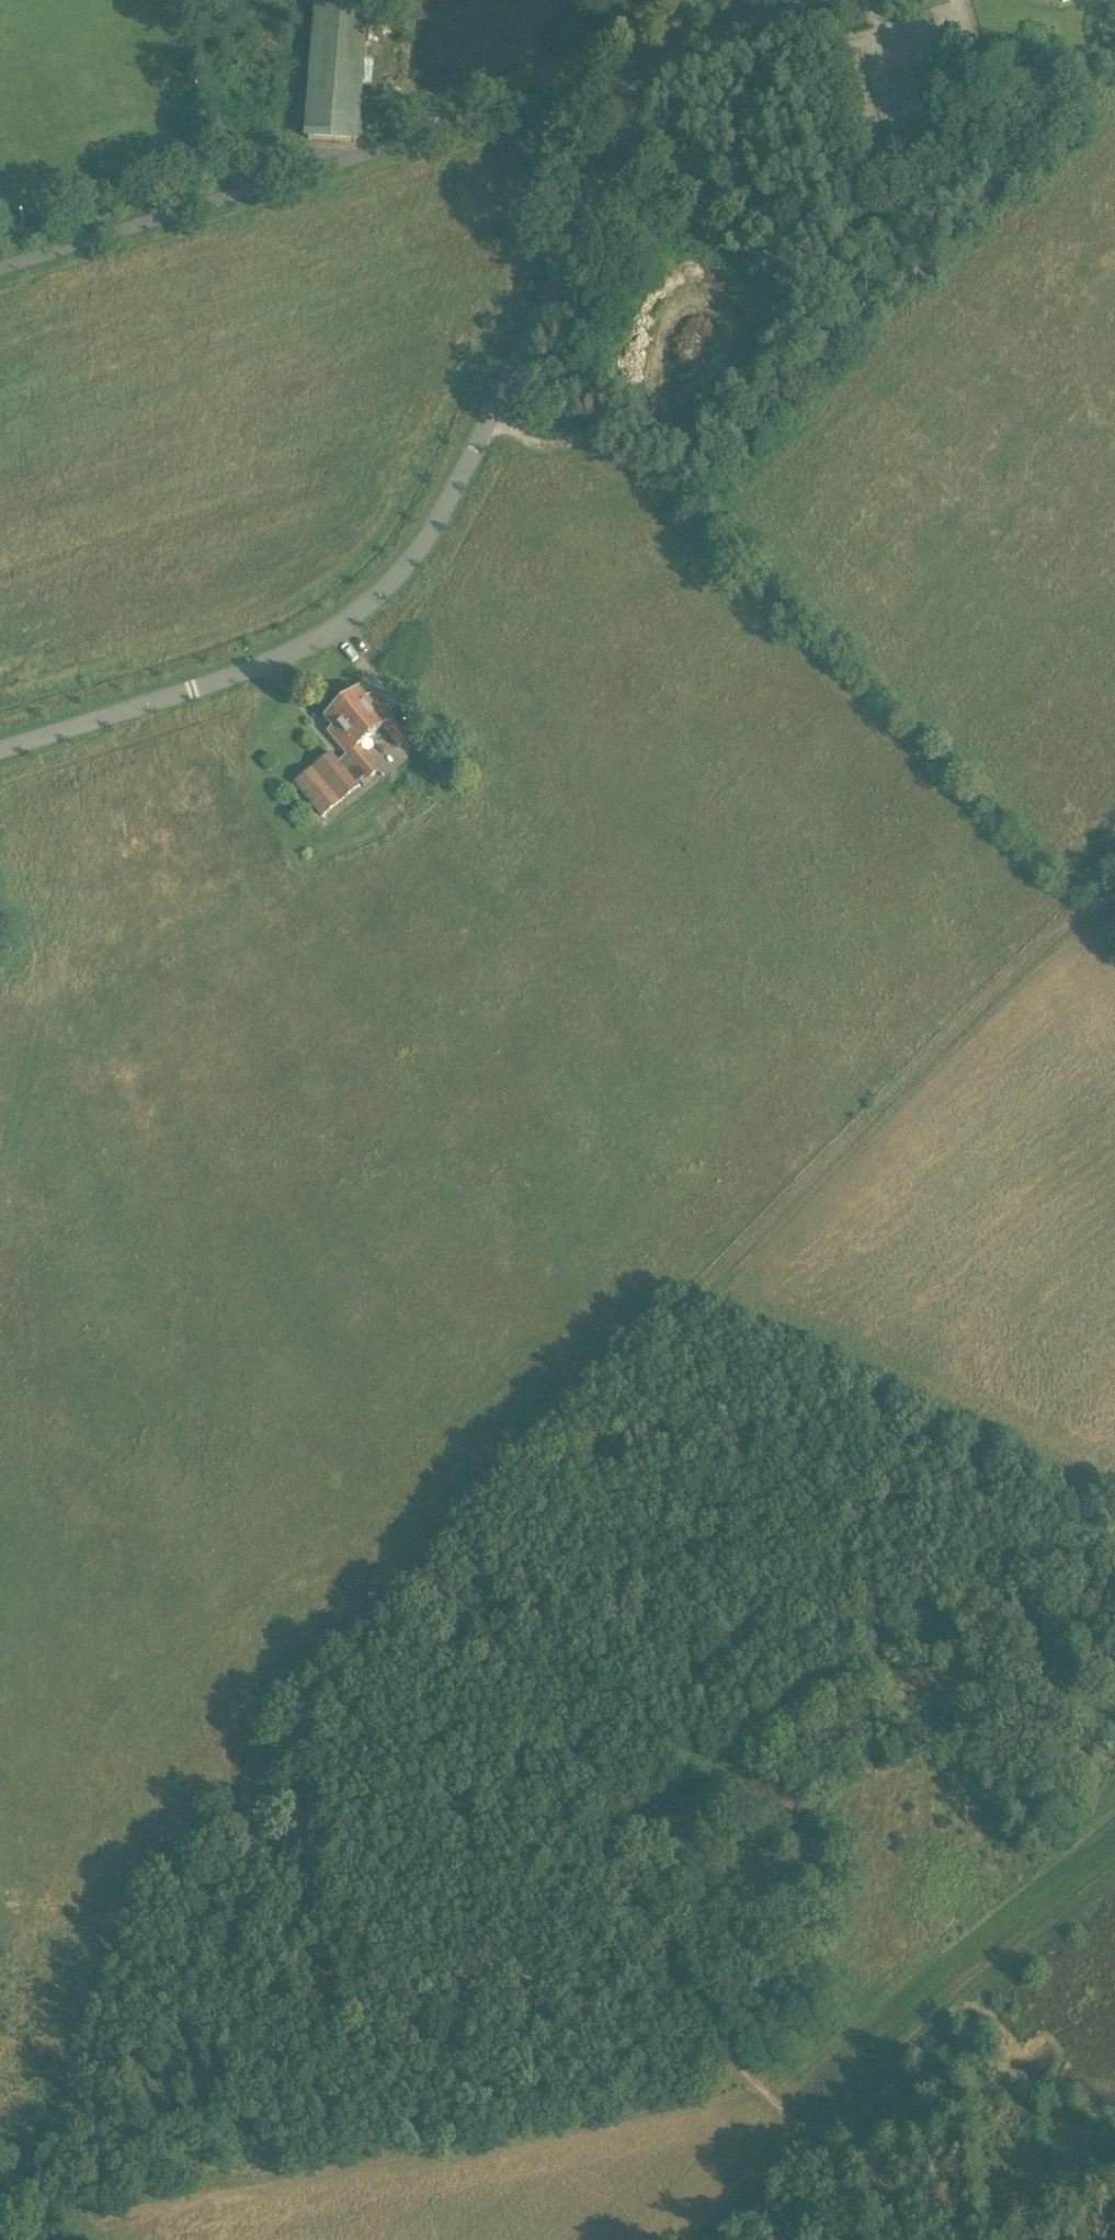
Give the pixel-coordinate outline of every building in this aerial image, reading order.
[(360,69),(365,0),(321,0),(312,116),(310,116),(308,139),(356,143),(357,119),(356,119),(360,69)] [(295,784),(316,810),(322,818),(359,787),(356,783),(364,776),(368,780),(377,772),(356,747),(382,726),(399,747),(409,739),(392,719),(393,719),(374,696),(368,700),(360,690),(326,719),(334,729),(329,733),(351,760),(343,767),(332,754),(295,784)]
